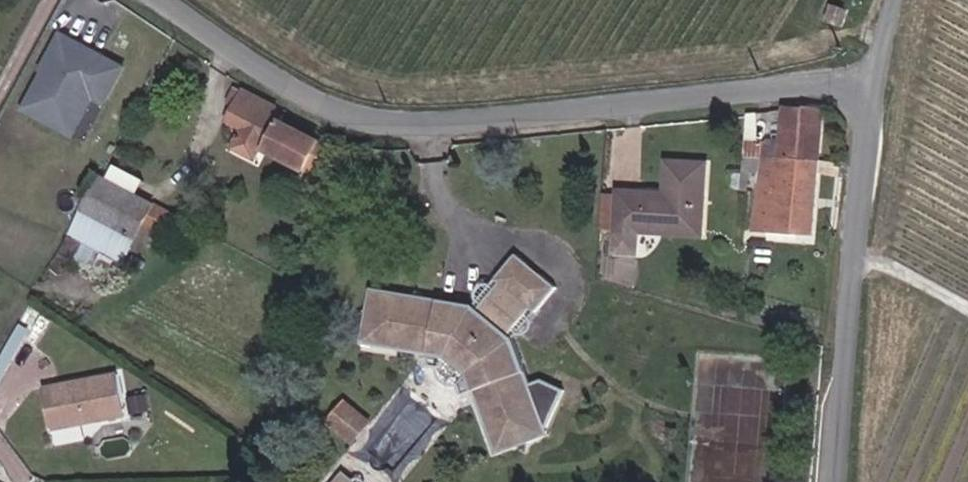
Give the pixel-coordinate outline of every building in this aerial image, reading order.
[(109,98),(122,76),(60,38),(44,64),(49,66),(28,100),(63,121),(86,84),(109,98)] [(296,180),(319,139),(274,116),(279,108),(265,101),(267,98),(238,83),(237,85),(230,99),(211,135),(225,142),(214,163),(236,173),(247,154),(260,161),(296,180)] [(225,97),(230,99),(237,85),(232,83),(225,97)] [(778,155),(816,155),(819,102),(779,108),(778,155)] [(750,215),(813,216),(816,155),(778,155),(751,156),(750,215)] [(296,180),(260,161),(257,167),(293,186),(296,180)] [(104,177),(133,193),(140,179),(112,163),(104,177)] [(666,197),(620,193),(620,200),(618,229),(616,254),(638,256),(640,233),(659,234),(659,225),(694,227),(697,201),(707,201),(710,166),(669,163),(666,197)] [(104,177),(97,173),(79,205),(139,238),(146,223),(155,206),(133,193),(104,177)] [(618,229),(620,200),(606,199),(604,228),(618,229)] [(659,234),(703,238),(707,201),(697,201),(694,227),(659,225),(659,234)] [(155,206),(146,223),(165,233),(174,215),(155,206)] [(534,316),(555,291),(515,256),(493,281),(534,316)] [(504,343),(512,341),(534,316),(493,281),(471,306),(471,317),(481,316),(503,335),(504,343)] [(481,316),(471,317),(471,306),(416,297),(411,291),(406,296),(375,291),(362,299),(360,315),(351,317),(358,324),(355,344),(444,356),(466,377),(491,456),(511,449),(519,456),(523,447),(536,443),(540,435),(532,407),(536,402),(530,399),(512,341),(504,343),(503,335),(481,316)] [(124,373),(51,386),(56,430),(135,417),(124,373)] [(538,388),(548,415),(567,408),(557,381),(538,388)] [(348,399),(330,421),(355,442),(374,420),(348,399)] [(351,471),(343,481),(364,481),(351,471)]
